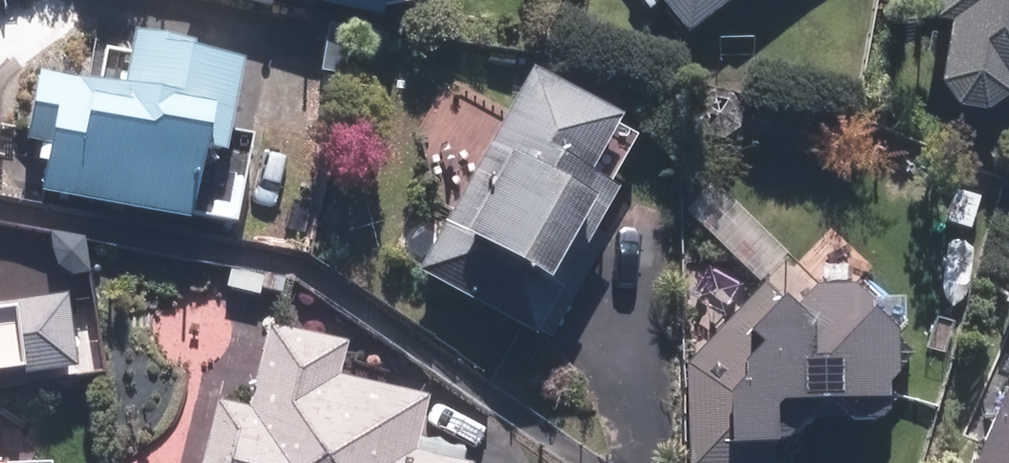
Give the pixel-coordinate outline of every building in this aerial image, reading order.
[(386,18),(389,0),(286,0),(386,18)] [(650,11),(663,1),(690,33),(730,0),(641,0),(650,11)] [(940,19),(952,20),(946,76),(946,79),(946,82),(947,85),(948,88),(949,91),(950,94),(952,96),(953,99),(955,101),(957,103),(960,105),(962,107),(965,108),(967,109),(970,111),(973,111),(976,112),(979,112),(982,112),(985,112),(988,111),(991,111),(994,110),(996,109),(999,107),(1001,105),(1004,104),(1006,102),(1008,99),(1008,98),(1008,0),(942,0),(940,19)] [(43,144),(36,194),(245,224),(260,118),(243,115),(251,58),(160,45),(155,78),(41,62),(30,142),(43,144)] [(530,63),(415,268),(538,337),(628,177),(601,162),(626,117),(530,63)] [(684,376),(681,462),(780,462),(783,394),(892,400),(895,335),(893,330),(891,325),(888,320),(885,316),(881,312),(877,308),(874,304),(869,301),(865,298),(860,295),(856,293),(851,291),(845,289),(840,287),(835,286),(830,286),(824,285),(819,285),(814,286),(808,287),(806,287),(808,238),(688,234),(684,376)] [(73,375),(72,295),(0,296),(0,375),(73,375)] [(203,462),(474,462),(421,451),(434,396),(347,376),(354,343),(273,324),(254,405),(218,397),(203,462)] [(971,462),(1008,462),(1008,377),(971,462)]
